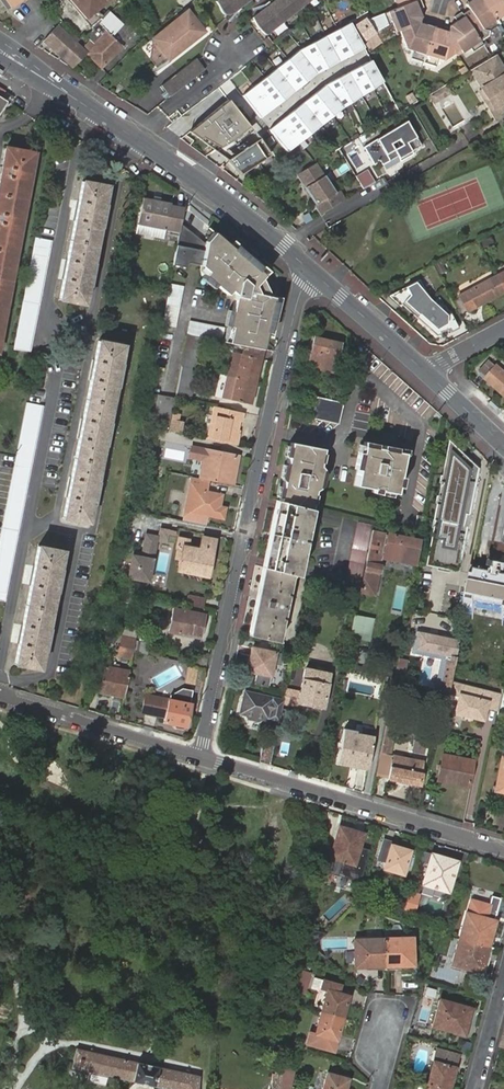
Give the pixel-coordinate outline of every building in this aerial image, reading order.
[(88,15),(103,0),(72,0),(88,15)] [(250,0),(218,0),(217,1),(217,2),(218,2),(218,3),(219,3),(219,4),(219,5),(220,5),(220,6),(220,7),(220,8),(221,8),(221,9),(221,10),(222,10),(222,11),(222,12),(223,12),(223,13),(224,13),(224,14),(225,14),(226,14),(226,15),(227,15),(228,15),(229,15),(230,15),(231,14),(232,14),(233,14),(233,13),(234,13),(234,12),(235,12),(250,0)] [(311,0),(276,0),(254,17),(254,18),(254,19),(254,20),(255,21),(255,22),(255,23),(256,23),(256,24),(256,25),(257,25),(257,26),(257,27),(258,27),(258,28),(259,28),(259,29),(260,29),(260,30),(261,30),(261,31),(262,31),(262,32),(263,32),(264,32),(264,33),(265,33),(266,33),(266,34),(267,34),(311,0)] [(418,23),(421,17),(420,15),(418,10),(423,7),(420,0),(414,0),(398,6),(384,12),(389,23),(393,22),(396,31),(399,30),(399,31),(418,23)] [(461,15),(482,44),(483,46),(486,43),(482,38),(486,36),(487,31),(497,24),(482,0),(473,0),(465,6),(468,5),(471,8),(468,11),(461,15)] [(497,24),(503,19),(503,0),(482,0),(497,24)] [(206,32),(201,26),(189,11),(155,41),(172,61),(206,32)] [(124,25),(111,12),(105,19),(103,16),(92,25),(94,28),(87,35),(94,44),(86,52),(100,67),(123,46),(113,35),(124,25)] [(450,26),(447,33),(459,50),(455,53),(457,56),(469,48),(471,51),(482,44),(461,15),(460,13),(453,18),(456,22),(450,26)] [(365,20),(355,27),(363,41),(374,34),(365,20)] [(298,50),(242,95),(260,117),(316,73),(363,48),(350,22),(298,50)] [(44,39),(72,65),(85,51),(86,52),(94,44),(91,40),(83,48),(75,41),(78,39),(74,34),(71,37),(58,25),(44,39)] [(421,25),(401,34),(402,37),(408,53),(413,52),(410,60),(423,64),(434,29),(421,25)] [(447,33),(434,29),(423,64),(435,68),(438,60),(442,62),(455,53),(459,50),(447,33)] [(496,54),(494,56),(499,65),(502,63),(496,54)] [(503,114),(503,67),(502,63),(499,65),(494,56),(490,58),(479,64),(484,74),(482,76),(487,85),(499,103),(494,106),(500,116),(503,114)] [(196,60),(163,87),(171,98),(172,98),(207,70),(201,62),(199,64),(196,60)] [(324,84),(269,129),(286,152),(343,106),(382,82),(370,60),(324,84)] [(479,64),(476,66),(482,76),(484,74),(479,64)] [(453,89),(449,82),(438,89),(442,96),(443,96),(453,89)] [(499,103),(487,85),(483,87),(494,106),(499,103)] [(442,96),(438,89),(434,91),(439,99),(442,96)] [(227,99),(189,131),(214,151),(230,141),(248,126),(227,99)] [(401,162),(414,154),(412,152),(421,146),(407,121),(364,148),(374,166),(380,162),(382,166),(398,157),(401,162)] [(269,155),(258,139),(226,159),(240,174),(269,155)] [(6,146),(2,167),(1,173),(0,178),(0,335),(1,331),(2,326),(9,285),(11,280),(21,224),(22,219),(30,178),(31,173),(35,152),(6,146)] [(334,152),(322,159),(326,165),(337,158),(338,158),(334,152)] [(315,206),(321,216),(333,209),(346,202),(339,191),(336,193),(315,163),(313,165),(307,168),(296,175),(316,205),(315,206)] [(366,170),(355,176),(362,189),(373,182),(366,170)] [(107,186),(82,181),(78,200),(74,220),(66,260),(63,279),(59,299),(84,304),(88,282),(92,262),(99,223),(103,203),(107,186)] [(165,259),(174,262),(177,245),(181,224),(183,210),(170,203),(142,198),(137,224),(165,229),(163,238),(169,239),(165,259)] [(165,229),(137,224),(135,233),(163,238),(165,229)] [(174,262),(173,265),(187,268),(188,263),(200,266),(203,250),(205,243),(181,224),(177,245),(174,262)] [(244,345),(262,350),(265,335),(267,328),(268,321),(273,297),(270,297),(265,296),(257,281),(260,277),(263,274),(213,231),(205,241),(205,243),(203,250),(200,266),(205,271),(203,274),(214,284),(226,294),(230,289),(234,293),(230,310),(228,319),(227,325),(231,326),(228,342),(244,345)] [(51,240),(35,237),(33,244),(13,349),(29,351),(49,247),(51,240)] [(211,288),(214,284),(203,274),(200,278),(211,288)] [(496,275),(467,290),(466,288),(456,293),(465,311),(475,306),(474,303),(480,300),(481,303),(503,291),(503,289),(496,275)] [(265,296),(270,297),(260,277),(257,281),(265,296)] [(401,304),(435,336),(440,335),(440,333),(449,329),(451,332),(459,328),(451,313),(447,315),(431,299),(419,280),(388,296),(400,306),(401,304)] [(169,284),(167,291),(160,325),(175,327),(183,287),(169,284)] [(186,333),(221,341),(224,326),(189,319),(186,333)] [(200,337),(186,334),(180,364),(180,366),(181,366),(195,368),(200,337)] [(341,343),(315,337),(309,361),(315,362),(317,362),(321,364),(320,369),(322,370),(334,373),(334,370),(335,367),(337,357),(338,354),(341,343)] [(88,522),(123,345),(99,340),(63,517),(88,522)] [(260,358),(262,350),(244,345),(242,354),(242,355),(232,353),(227,375),(228,375),(236,377),(237,377),(255,381),(260,358)] [(503,397),(503,371),(498,365),(496,367),(489,361),(481,371),(487,376),(492,381),(490,383),(503,397)] [(196,369),(195,368),(181,366),(175,397),(190,401),(196,369)] [(249,404),(255,381),(237,377),(236,377),(228,375),(223,398),(231,400),(249,404)] [(174,398),(158,394),(153,420),(169,423),(170,419),(171,412),(174,398)] [(317,397),(312,419),(338,424),(343,403),(317,397)] [(4,601),(41,414),(43,406),(26,402),(25,411),(16,455),(7,500),(0,536),(0,600),(4,601)] [(242,422),(244,413),(215,406),(213,415),(217,416),(212,439),(237,445),(239,433),(237,433),(240,421),(242,422)] [(179,414),(171,412),(170,419),(171,419),(169,429),(179,432),(182,421),(177,421),(179,414)] [(217,416),(213,415),(208,438),(212,439),(217,416)] [(482,467),(453,438),(430,565),(461,571),(482,467)] [(291,443),(280,501),(311,509),(312,504),(314,504),(316,495),(314,495),(315,491),(319,488),(322,470),(320,466),(320,463),(322,463),(324,454),(322,454),(323,450),(291,443)] [(383,450),(363,446),(355,484),(373,488),(372,491),(379,493),(380,489),(395,492),(403,453),(395,452),(396,448),(384,446),(383,450)] [(200,478),(232,485),(234,473),(233,472),(236,458),(237,459),(238,456),(205,450),(191,447),(189,457),(204,460),(200,478)] [(184,510),(182,521),(204,525),(207,515),(223,518),(225,508),(219,507),(221,495),(206,492),(208,480),(192,477),(188,494),(193,495),(190,511),(184,510)] [(188,494),(184,510),(190,511),(193,495),(188,494)] [(292,574),(297,575),(310,513),(311,509),(280,501),(279,505),(266,568),(292,574)] [(425,516),(416,514),(414,524),(423,526),(425,516)] [(345,588),(358,591),(371,524),(358,521),(345,588)] [(169,531),(158,529),(157,537),(146,535),(143,554),(133,552),(128,577),(147,581),(155,540),(166,543),(169,531)] [(364,570),(360,592),(374,595),(378,572),(380,565),(382,555),(382,556),(383,556),(383,557),(384,557),(385,557),(386,557),(387,557),(388,557),(388,556),(389,556),(408,560),(408,561),(409,561),(409,562),(410,563),(411,563),(412,563),(413,563),(414,562),(415,562),(415,561),(416,561),(416,560),(416,559),(420,539),(386,532),(372,529),(365,563),(364,570)] [(206,574),(213,540),(203,539),(201,546),(198,546),(197,550),(191,548),(186,547),(187,543),(187,540),(179,539),(177,547),(179,547),(178,551),(174,550),(173,555),(177,556),(177,557),(180,558),(178,566),(180,567),(179,569),(206,574)] [(59,568),(63,550),(39,546),(15,664),(40,669),(44,647),(48,627),(55,588),(59,568)] [(292,574),(266,568),(252,636),(278,642),(292,574)] [(473,568),(465,608),(474,610),(474,607),(503,613),(503,573),(502,573),(501,576),(492,574),(492,571),(473,568)] [(186,606),(203,608),(204,597),(187,595),(186,606)] [(199,637),(203,615),(186,612),(173,609),(169,631),(182,634),(199,637)] [(373,619),(354,615),(349,637),(369,641),(373,619)] [(148,643),(150,632),(142,630),(140,641),(148,643)] [(414,649),(418,631),(415,630),(411,652),(440,658),(442,654),(414,649)] [(459,639),(438,635),(418,631),(414,649),(442,654),(440,658),(445,659),(438,694),(433,693),(433,696),(445,699),(446,699),(448,692),(450,680),(452,671),(456,650),(459,639)] [(131,658),(133,651),(134,643),(135,639),(121,637),(118,655),(131,658)] [(254,684),(267,687),(270,675),(269,675),(271,663),(279,665),(280,662),(281,658),(282,654),(273,652),(250,647),(249,655),(247,655),(246,662),(244,670),(248,671),(256,672),(254,684)] [(158,657),(159,650),(149,648),(147,655),(158,657)] [(466,653),(456,650),(452,671),(460,672),(462,673),(462,671),(466,653)] [(193,655),(191,664),(206,667),(208,659),(193,655)] [(440,658),(433,693),(438,694),(445,659),(440,658)] [(106,659),(105,667),(129,671),(131,663),(106,659)] [(393,686),(401,688),(407,660),(398,659),(393,686)] [(99,694),(124,699),(129,671),(105,667),(99,694)] [(298,702),(321,706),(328,673),(327,673),(306,668),(304,668),(300,691),(285,689),(284,690),(282,700),(282,702),(298,705),(298,702)] [(500,693),(450,680),(448,692),(459,695),(454,712),(482,720),(485,706),(496,709),(500,693)] [(281,708),(282,702),(282,700),(245,692),(240,713),(246,714),(261,717),(278,721),(279,718),(281,708)] [(185,726),(190,704),(168,699),(146,694),(142,712),(165,717),(164,722),(174,724),(173,725),(175,727),(183,729),(185,727),(185,726)] [(452,723),(442,720),(439,728),(450,730),(452,723)] [(394,724),(386,723),(380,753),(378,764),(390,766),(388,778),(419,784),(422,772),(424,761),(389,755),(394,724)] [(373,737),(344,732),(337,765),(367,771),(373,737)] [(259,761),(269,765),(275,739),(268,738),(263,737),(259,761)] [(474,760),(443,754),(441,764),(440,769),(438,780),(469,786),(474,760)] [(501,757),(495,785),(495,788),(503,790),(503,758),(501,757)] [(378,764),(376,776),(388,778),(390,766),(378,764)] [(330,858),(331,858),(332,856),(343,859),(342,862),(343,862),(355,865),(359,848),(364,833),(339,826),(336,837),(335,842),(330,858)] [(385,862),(383,868),(403,874),(410,850),(394,845),(395,842),(391,841),(383,839),(377,859),(385,862)] [(431,853),(422,884),(441,890),(448,892),(451,881),(457,864),(452,863),(446,861),(442,860),(443,857),(431,853)] [(407,891),(402,910),(414,913),(419,894),(407,891)] [(442,918),(435,908),(429,912),(437,923),(442,918)] [(466,912),(459,938),(487,946),(491,931),(492,931),(493,929),(495,920),(466,912)] [(412,936),(383,938),(385,964),(400,963),(401,965),(409,964),(413,964),(413,963),(412,936)] [(385,964),(383,938),(353,939),(354,968),(366,967),(366,965),(385,964)] [(487,946),(459,938),(451,964),(481,972),(483,964),(484,961),(483,961),(487,946)] [(309,973),(299,970),(297,984),(305,987),(309,973)] [(384,970),(370,970),(371,992),(385,991),(384,970)] [(327,990),(321,1011),(342,1017),(347,1001),(348,996),(348,995),(338,992),(340,984),(323,979),(321,988),(327,990)] [(440,999),(432,1026),(452,1031),(464,1034),(466,1025),(470,1011),(467,1011),(460,1009),(456,1007),(457,1004),(440,999)] [(342,1017),(321,1011),(315,1033),(310,1032),(308,1039),(323,1043),(325,1036),(336,1039),(336,1038),(337,1034),(342,1017)] [(108,1076),(133,1081),(135,1082),(139,1082),(147,1084),(151,1085),(154,1086),(168,1088),(198,1088),(199,1076),(158,1067),(137,1062),(114,1057),(76,1049),(71,1067),(88,1071),(89,1071),(108,1076)] [(427,1084),(444,1088),(448,1088),(454,1067),(440,1063),(434,1061),(433,1061),(427,1084)] [(294,1069),(283,1067),(282,1077),(281,1084),(290,1086),(294,1069)] [(272,1070),(271,1088),(280,1088),(281,1084),(282,1077),(282,1072),(272,1070)] [(106,1086),(108,1076),(89,1071),(87,1082),(106,1086)] [(348,1078),(326,1072),(322,1088),(345,1088),(348,1078)]
